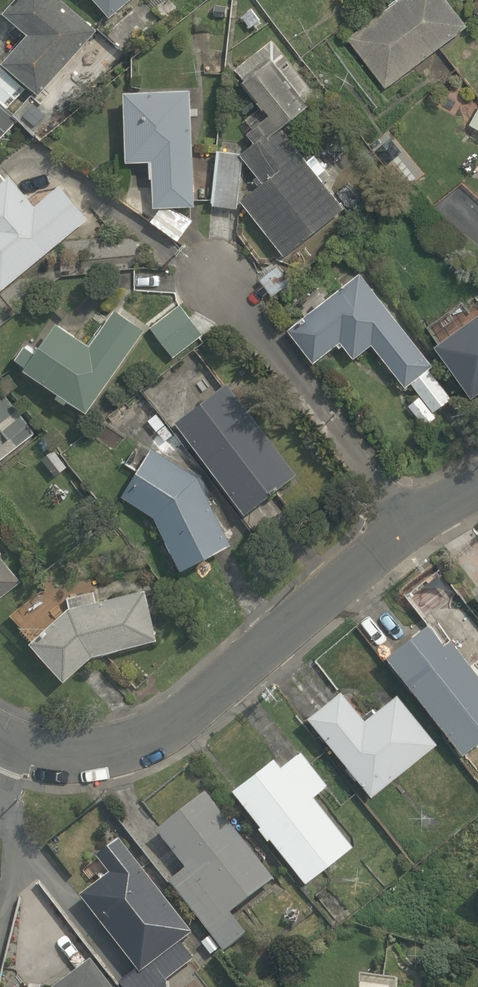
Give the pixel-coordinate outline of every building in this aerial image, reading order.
[(65,0),(15,0),(5,10),(30,33),(4,61),(41,95),(99,30),(65,0)] [(112,17),(132,0),(97,0),(112,17)] [(452,0),(397,0),(348,38),(386,88),(470,23),(452,0)] [(214,16),(226,17),(228,6),(215,5),(214,16)] [(221,51),(223,34),(210,32),(208,50),(221,51)] [(259,185),(242,199),(286,255),(346,205),(318,171),(326,166),(316,155),(308,160),(282,126),(319,96),(273,39),(235,69),(261,99),(259,101),(265,107),(267,106),(272,112),(265,119),(257,110),(245,120),(252,129),(249,133),(256,142),(242,153),(245,156),(259,176),(255,180),(259,185)] [(0,65),(0,101),(8,108),(26,89),(0,65)] [(169,206),(197,205),(193,116),(198,116),(198,109),(193,109),(193,88),(126,89),(128,160),(151,160),(151,177),(154,177),(155,206),(162,206),(169,206)] [(0,101),(0,140),(20,120),(8,108),(0,101)] [(239,207),(245,156),(242,153),(218,150),(212,203),(239,207)] [(1,291),(90,218),(62,184),(37,204),(12,174),(8,179),(0,170),(0,289),(1,291)] [(179,240),(195,219),(169,206),(162,206),(152,220),(179,240)] [(288,328),(316,362),(341,341),(355,358),(373,344),(407,387),(413,383),(431,369),(435,365),(361,271),(288,328)] [(205,333),(182,304),(151,327),(174,357),(205,333)] [(89,411),(145,329),(116,308),(92,343),(58,320),(37,351),(26,344),(17,357),(28,364),(26,367),(60,392),(58,395),(68,402),(71,399),(89,411)] [(435,344),(473,396),(477,392),(477,314),(435,344)] [(431,369),(413,383),(434,411),(452,397),(431,369)] [(229,381),(177,421),(247,511),(299,470),(229,381)] [(36,432),(0,387),(0,460),(36,432)] [(437,416),(420,396),(409,405),(426,425),(437,416)] [(183,568),(234,541),(200,476),(152,446),(123,495),(156,516),(183,568)] [(23,580),(0,552),(0,598),(23,580)] [(159,638),(146,589),(98,601),(96,590),(67,595),(70,606),(32,640),(67,679),(95,654),(159,638)] [(390,650),(466,752),(477,742),(477,667),(453,635),(447,640),(430,620),(390,650)] [(344,687),(310,713),(374,793),(440,741),(399,691),(368,716),(344,687)] [(308,881),(355,844),(316,794),(330,784),(302,749),(283,764),(276,755),(235,786),(263,823),(261,824),(270,837),(273,835),(308,881)] [(187,867),(170,881),(225,951),(248,933),(232,912),(275,877),(208,792),(158,831),(187,867)] [(194,932),(122,838),(98,856),(111,873),(81,896),(138,969),(120,983),(123,986),(169,986),(168,980),(195,959),(182,942),(194,932)] [(351,910),(330,882),(314,893),(336,921),(351,910)] [(220,949),(210,936),(202,943),(212,955),(220,949)] [(92,958),(54,986),(114,986),(92,958)]
